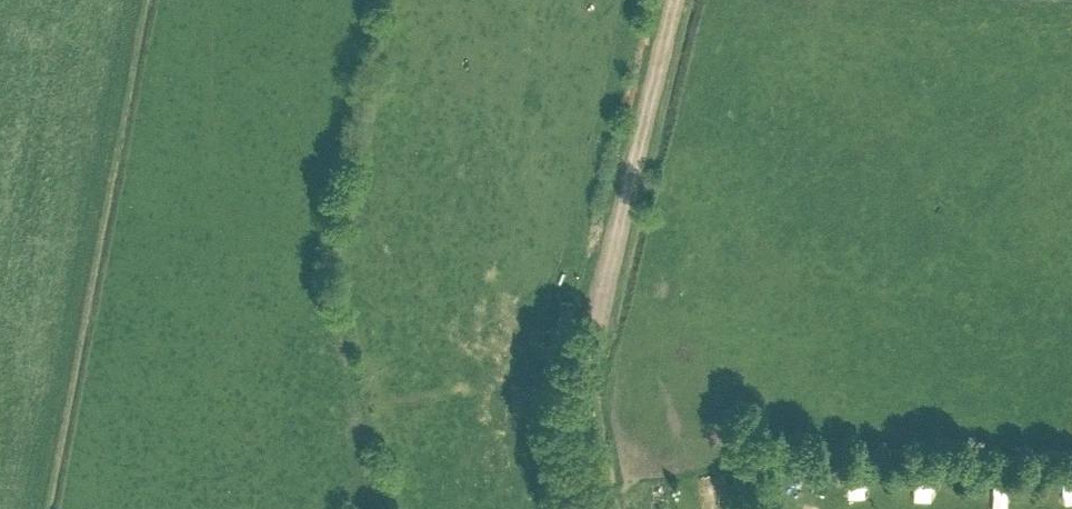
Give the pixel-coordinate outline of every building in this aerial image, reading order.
[(702,486),(705,508),(718,508),(715,485),(702,486)]
